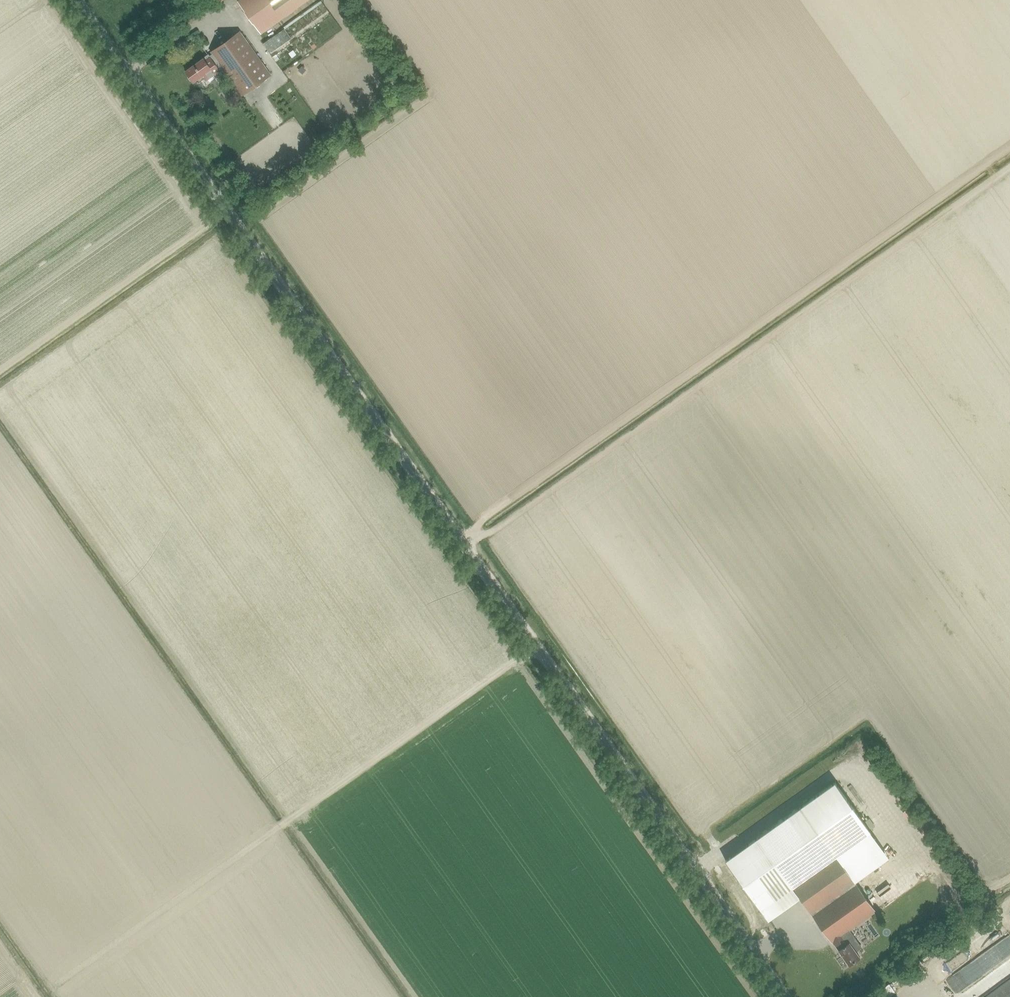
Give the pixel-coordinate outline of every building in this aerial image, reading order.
[(308,0),(238,0),(237,1),(261,34),(308,0)] [(208,55),(185,71),(192,82),(203,75),(206,79),(219,71),(217,68),(221,66),(241,96),(270,75),(239,31),(210,52),(212,54),(209,56),(208,55)] [(835,782),(800,807),(835,856),(870,832),(835,782)] [(875,912),(854,883),(836,857),(836,856),(835,856),(800,807),(724,861),(760,910),(792,887),(831,943),(832,942),(848,931),(875,912)] [(711,864),(718,856),(715,853),(708,862),(711,864)] [(848,931),(832,942),(848,965),(859,958),(855,952),(860,948),(848,931)] [(978,971),(999,957),(990,944),(969,959),(978,971)] [(838,952),(834,955),(840,962),(844,959),(838,952)] [(956,986),(974,973),(966,962),(948,975),(956,986)] [(986,996),(1009,996),(1009,980),(986,996)]
